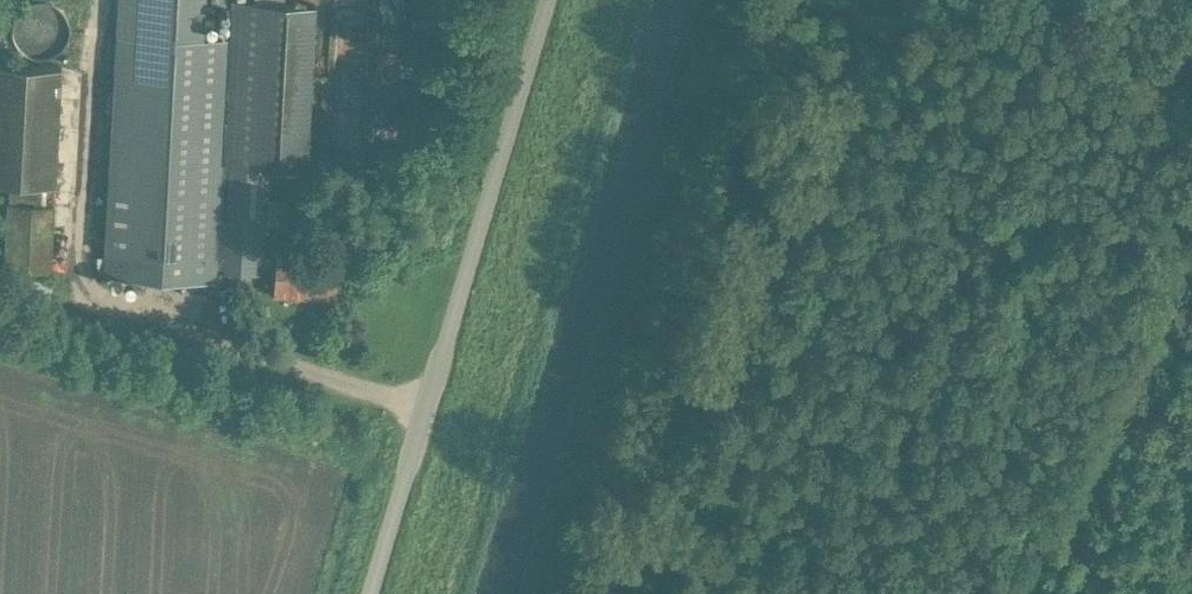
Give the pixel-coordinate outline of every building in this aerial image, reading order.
[(230,41),(224,162),(269,165),(307,167),(315,3),(262,0),(232,0),(230,41)] [(230,41),(117,35),(103,271),(218,278),(218,270),(224,162),(230,41)] [(67,178),(72,57),(7,55),(3,140),(22,141),(20,176),(67,178)] [(269,165),(224,162),(218,270),(262,272),(262,271),(263,257),(265,219),(284,220),(286,196),(267,195),(269,165)] [(49,269),(52,202),(7,200),(3,266),(49,269)] [(263,257),(262,271),(276,272),(275,293),(333,296),(335,252),(277,249),(277,258),(263,257)]
